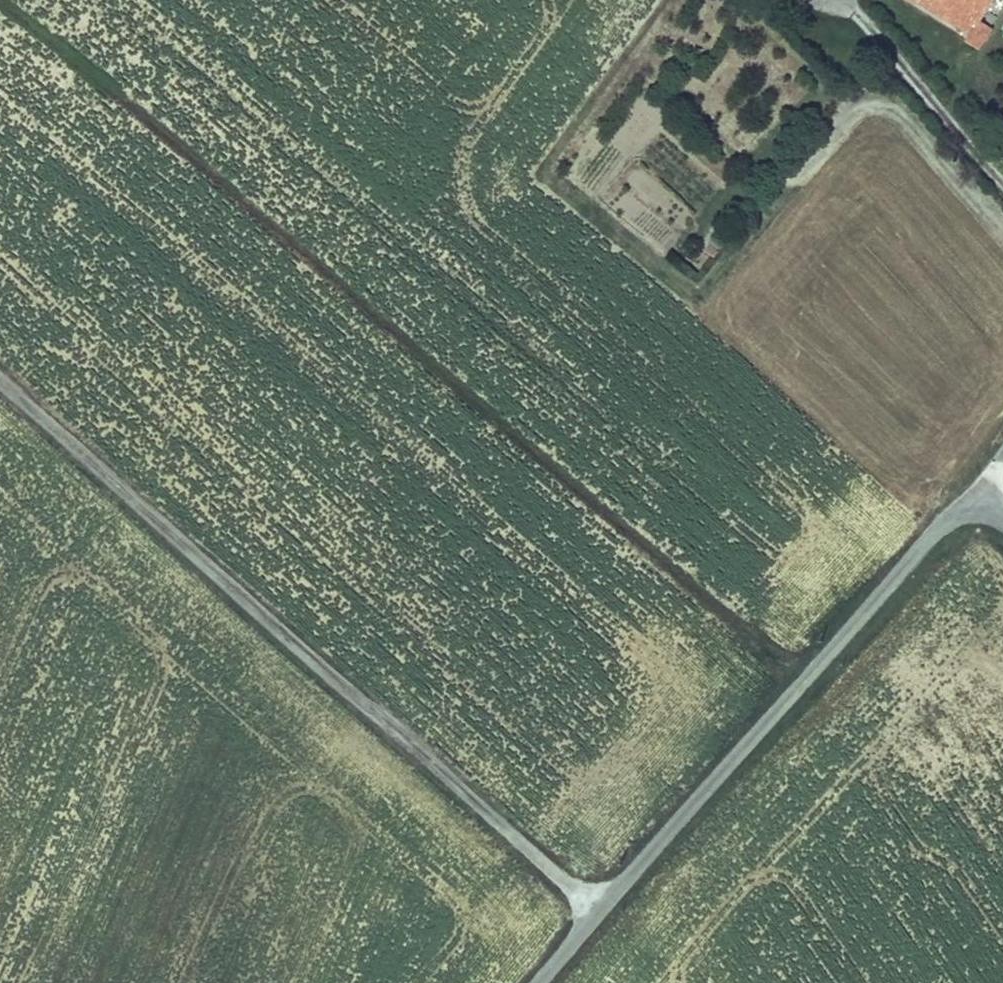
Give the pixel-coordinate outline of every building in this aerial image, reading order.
[(905,1),(962,39),(972,25),(934,0),(906,0),(905,1)] [(989,0),(934,0),(972,25),(989,0)] [(969,54),(985,34),(972,25),(962,39),(958,46),(969,54)]
